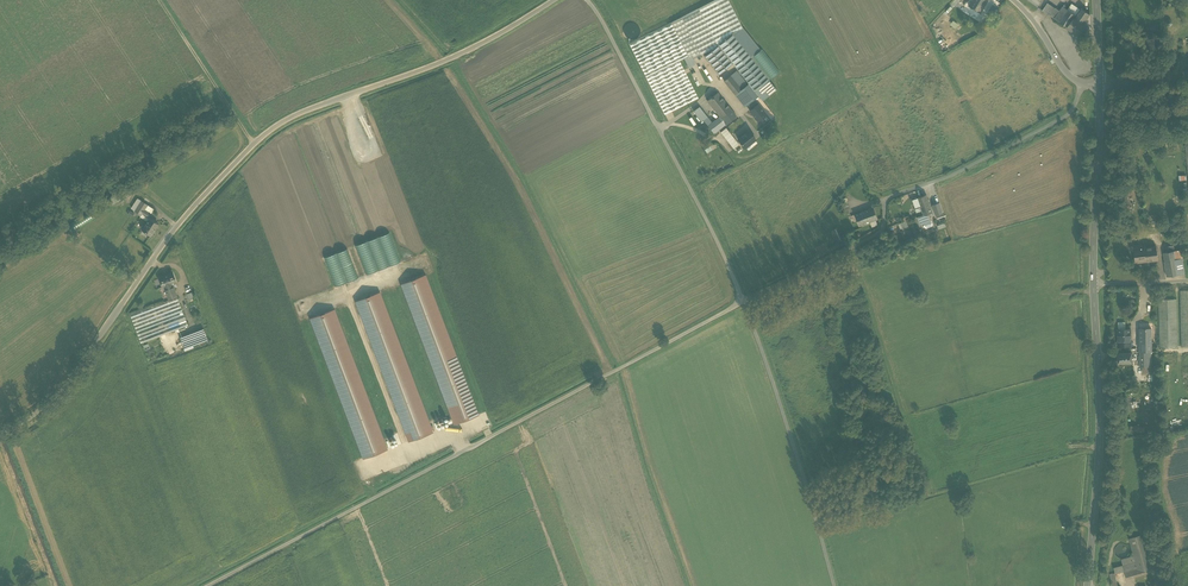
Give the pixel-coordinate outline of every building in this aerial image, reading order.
[(716,0),(715,0),(698,8),(717,45),(718,44),(732,33),(716,0)] [(732,33),(742,28),(728,0),(716,0),(732,33)] [(968,6),(982,15),(982,14),(980,13),(988,1),(987,0),(972,0),(968,6)] [(1059,11),(1047,3),(1042,10),(1054,18),(1059,11)] [(1075,16),(1080,9),(1071,3),(1066,9),(1075,16)] [(992,5),(987,14),(986,16),(990,19),(996,8),(992,5)] [(1059,11),(1054,18),(1067,28),(1073,19),(1075,16),(1066,9),(1062,7),(1059,11)] [(717,45),(698,8),(681,17),(700,55),(712,49),(717,45)] [(1090,14),(1081,8),(1080,9),(1075,16),(1073,19),(1082,25),(1083,24),(1090,14)] [(681,17),(629,43),(665,114),(698,98),(679,60),(688,56),(691,55),(693,58),(700,55),(681,17)] [(1082,25),(1073,19),(1067,28),(1083,39),(1084,37),(1085,38),(1087,36),(1086,35),(1090,29),(1083,24),(1082,25)] [(624,30),(624,34),(626,37),(630,39),(634,39),(637,37),(639,34),(640,30),(639,26),(636,24),(632,23),(628,24),(625,26),(624,30)] [(759,49),(742,28),(732,33),(750,56),(759,49)] [(732,33),(718,44),(732,63),(755,91),(769,80),(750,56),(732,33)] [(712,49),(704,56),(718,74),(732,63),(718,44),(717,45),(712,49)] [(693,58),(686,62),(689,67),(695,64),(695,63),(693,58)] [(734,73),(745,86),(747,84),(736,70),(730,75),(730,76),(734,73)] [(745,86),(734,73),(730,76),(741,89),(744,86),(745,86)] [(730,76),(730,75),(724,81),(735,94),(741,89),(730,76)] [(751,95),(744,86),(741,89),(735,94),(742,103),(751,95)] [(731,108),(717,92),(707,100),(719,115),(720,116),(731,108)] [(742,103),(745,106),(750,102),(754,99),(751,95),(742,103)] [(754,99),(750,102),(753,107),(758,103),(754,99)] [(1184,108),(1183,101),(1169,102),(1170,123),(1185,122),(1184,113),(1184,108)] [(760,119),(765,115),(766,114),(758,103),(753,107),(750,110),(758,121),(760,119)] [(707,116),(699,106),(693,110),(701,120),(703,119),(707,116)] [(720,116),(720,117),(725,123),(736,115),(731,108),(720,116)] [(725,123),(720,117),(720,116),(719,115),(716,118),(722,126),(725,123)] [(716,118),(711,122),(707,116),(703,119),(713,132),(714,132),(722,126),(716,118)] [(726,128),(720,132),(733,148),(739,144),(726,128)] [(755,139),(748,130),(737,139),(744,147),(755,139)] [(126,187),(108,198),(112,204),(133,191),(132,191),(127,187),(126,187)] [(926,195),(918,198),(922,210),(923,215),(924,215),(928,214),(933,212),(931,207),(930,207),(929,202),(926,195)] [(137,199),(131,208),(135,210),(141,201),(137,199)] [(936,200),(929,202),(930,207),(931,207),(933,212),(933,214),(940,212),(939,209),(934,211),(933,207),(938,205),(936,200)] [(135,210),(135,211),(141,215),(142,213),(144,209),(145,209),(147,205),(148,205),(142,201),(141,201),(135,210)] [(847,202),(841,204),(845,214),(851,212),(847,202)] [(154,209),(147,205),(145,209),(151,213),(154,209)] [(874,207),(855,214),(859,226),(870,222),(875,220),(878,219),(874,207)] [(145,209),(144,209),(142,213),(148,217),(151,213),(145,209)] [(89,211),(66,225),(72,233),(94,219),(89,211)] [(920,225),(925,223),(931,221),(928,214),(924,215),(923,215),(917,217),(920,225)] [(149,218),(142,230),(145,232),(146,232),(151,236),(159,224),(149,218)] [(837,242),(842,240),(837,229),(832,231),(837,242)] [(389,233),(355,246),(366,275),(400,262),(389,233)] [(1142,245),(1133,246),(1135,262),(1148,261),(1147,247),(1142,248),(1142,245)] [(1156,246),(1147,247),(1148,261),(1157,260),(1156,246)] [(324,258),(335,286),(358,278),(347,249),(324,258)] [(1166,252),(1163,252),(1167,276),(1178,274),(1177,263),(1174,250),(1166,252)] [(173,272),(159,278),(163,288),(165,287),(169,300),(177,297),(172,284),(177,283),(173,272)] [(478,415),(425,275),(401,284),(454,424),(478,415)] [(196,298),(194,292),(187,294),(190,300),(196,298)] [(432,432),(379,292),(356,301),(409,441),(432,432)] [(169,300),(130,314),(141,343),(188,325),(177,297),(169,300)] [(1176,298),(1159,298),(1160,347),(1177,346),(1176,298)] [(386,448),(333,308),(310,317),(363,457),(386,448)] [(204,328),(180,337),(184,348),(208,340),(204,328)] [(1118,330),(1117,330),(1117,346),(1130,346),(1130,329),(1125,329),(1118,330)] [(1140,352),(1151,352),(1151,329),(1141,329),(1140,329),(1140,352)] [(1151,352),(1140,352),(1140,356),(1140,366),(1142,366),(1151,366),(1151,352)] [(1132,353),(1117,353),(1117,363),(1132,363),(1132,353)] [(1154,550),(1149,532),(1142,534),(1149,558),(1151,565),(1157,563),(1153,551),(1154,550)] [(1142,534),(1129,538),(1134,555),(1136,562),(1149,558),(1142,534)] [(1128,554),(1129,551),(1128,548),(1127,546),(1124,544),(1122,544),(1119,544),(1116,546),(1115,548),(1114,551),(1115,554),(1116,556),(1119,558),(1122,558),(1124,558),(1127,556),(1128,554)] [(1134,555),(1121,559),(1123,565),(1136,562),(1134,555)] [(1123,565),(1124,571),(1126,578),(1153,571),(1151,565),(1149,558),(1136,562),(1123,565)]
